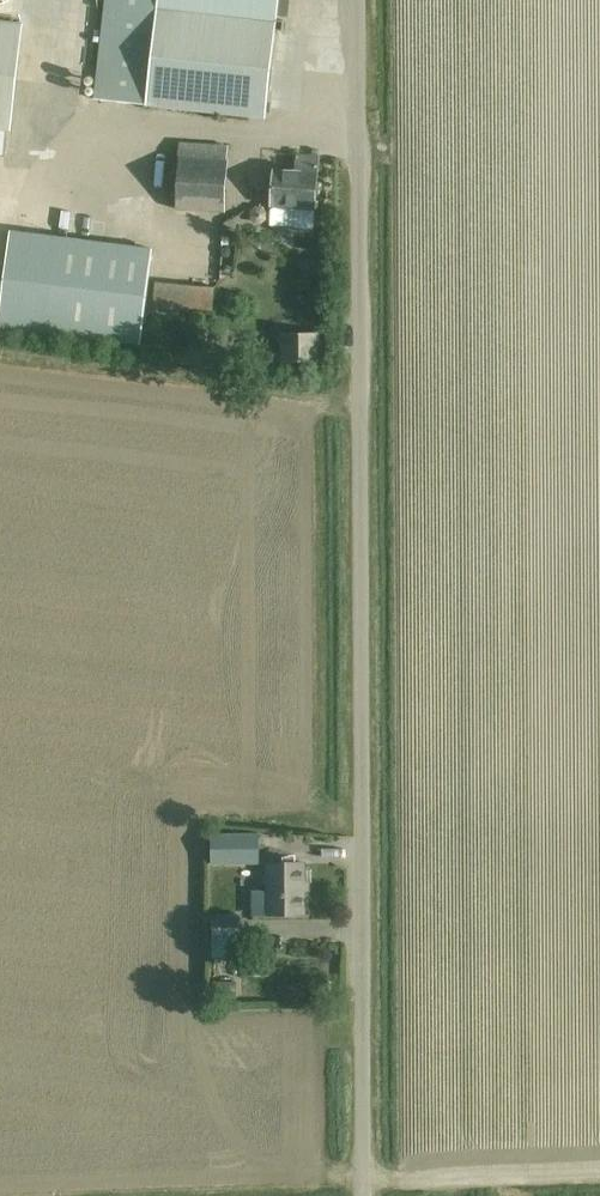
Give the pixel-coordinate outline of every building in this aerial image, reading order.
[(277,16),(279,0),(105,0),(94,98),(266,118),(275,31),(283,31),(284,21),(277,20),(277,16)] [(8,130),(21,24),(0,21),(0,129),(8,130)] [(224,212),(228,146),(180,143),(176,209),(224,212)] [(269,206),(290,208),(314,209),(318,156),(293,154),(292,170),(271,169),(269,206)] [(153,249),(10,231),(0,315),(0,327),(141,344),(153,249)] [(155,282),(153,308),(190,311),(191,307),(214,309),(216,288),(155,282)] [(265,362),(295,362),(319,361),(319,332),(281,333),(282,347),(264,347),(265,362)] [(260,834),(212,834),(212,864),(260,863),(260,834)] [(254,914),(305,914),(305,863),(268,863),(268,891),(254,891),(254,914)] [(239,915),(212,916),(213,955),(215,955),(216,957),(236,956),(236,939),(240,939),(239,915)] [(264,963),(252,963),(252,980),(264,980),(264,963)]
